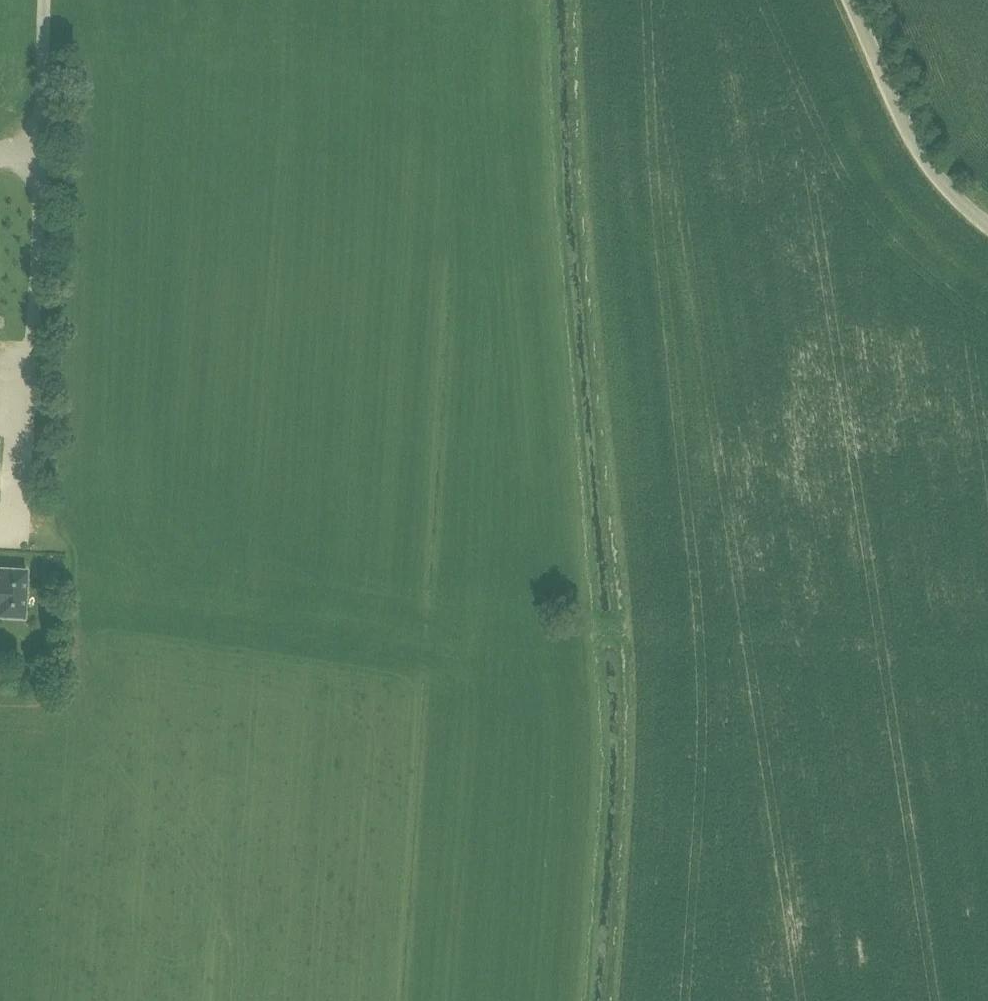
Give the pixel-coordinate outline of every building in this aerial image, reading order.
[(0,568),(0,621),(23,622),(26,570),(0,568)]
